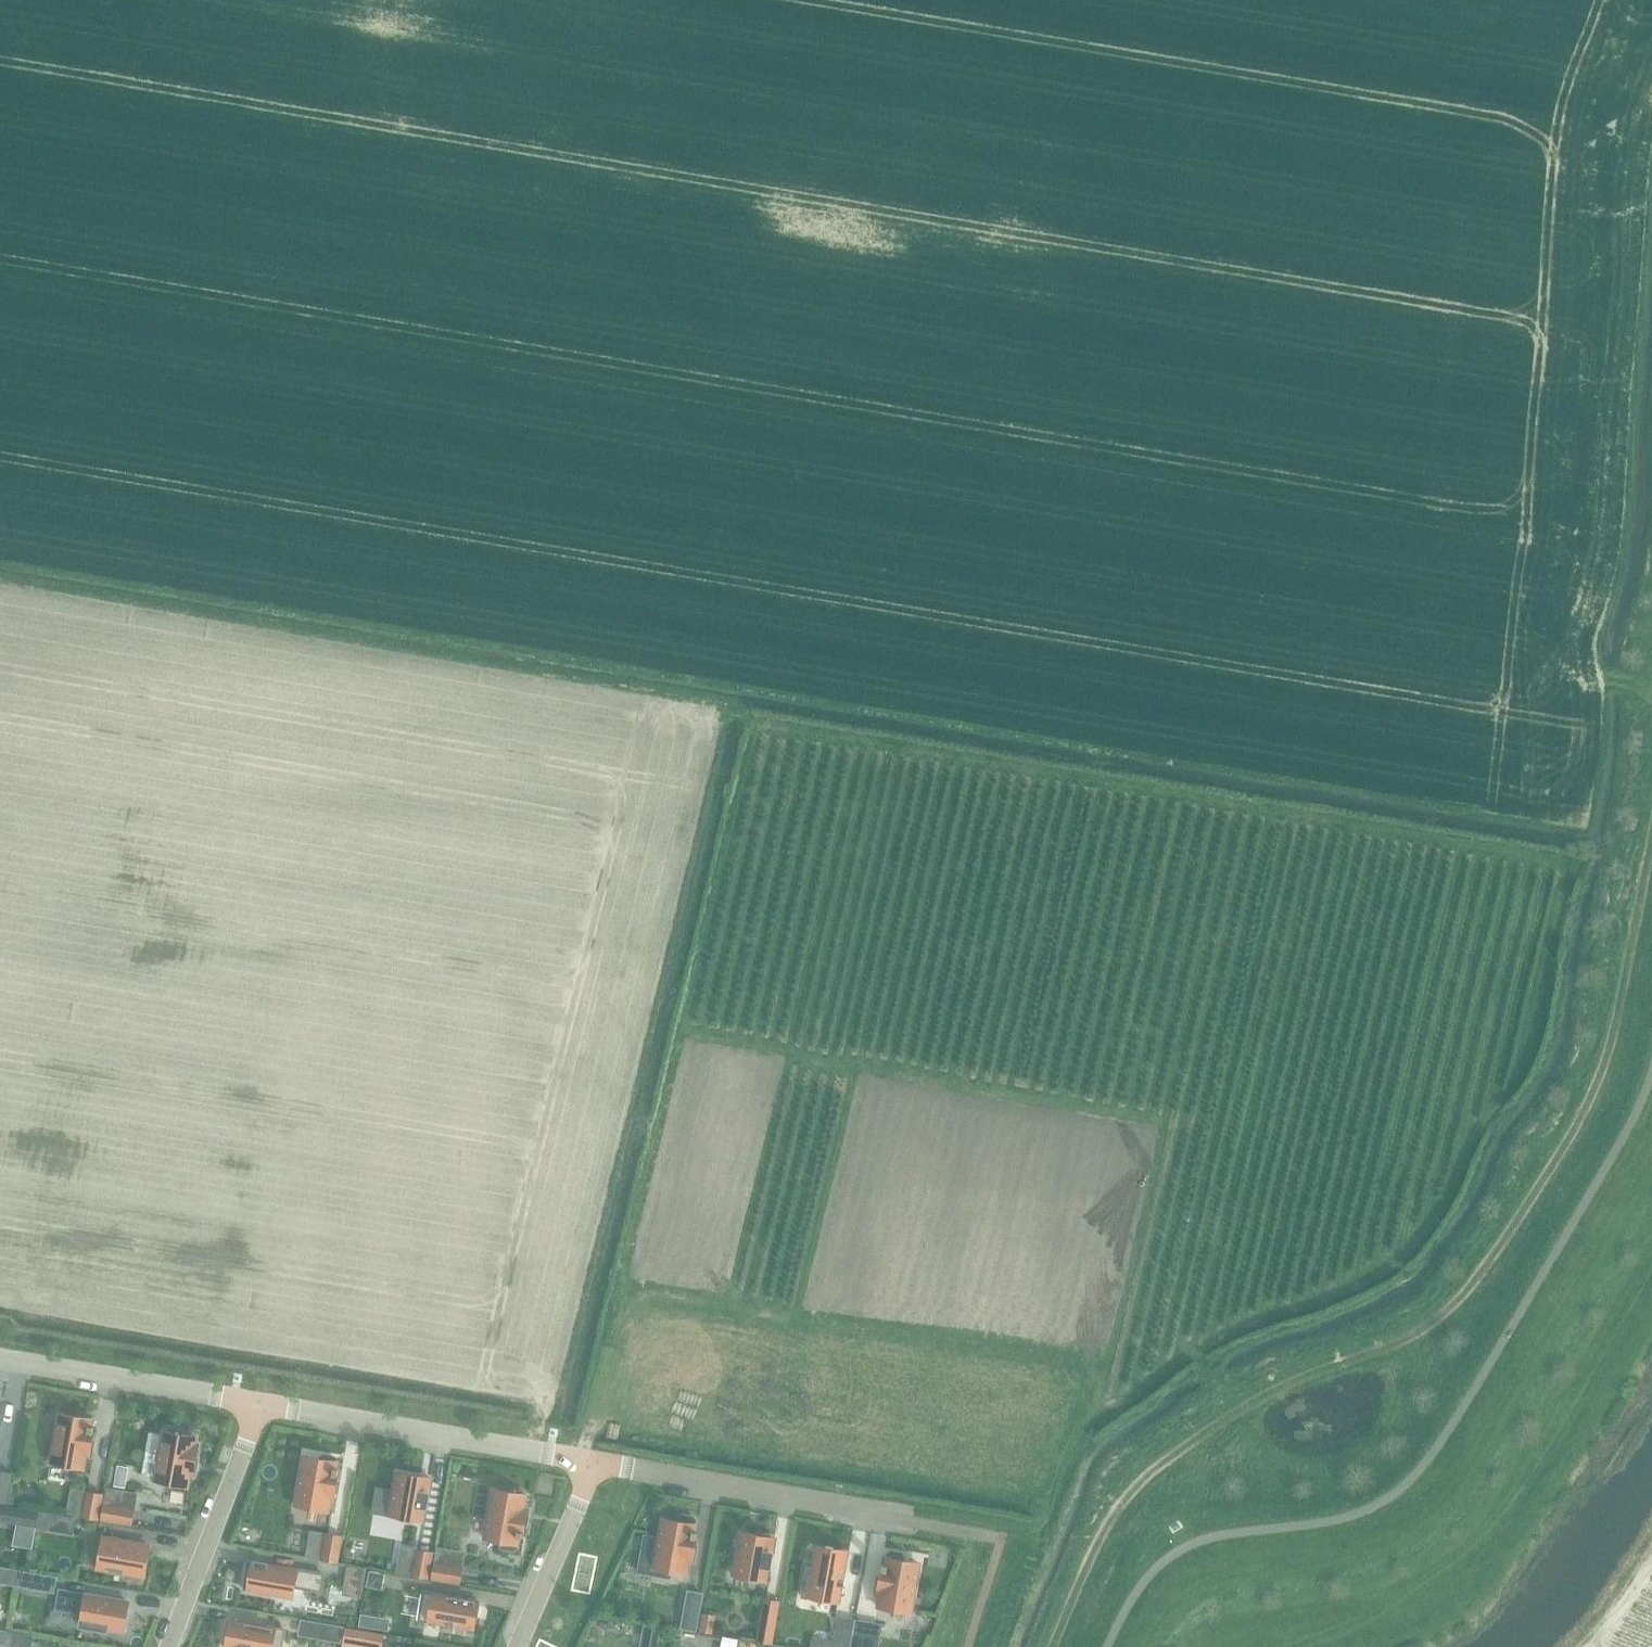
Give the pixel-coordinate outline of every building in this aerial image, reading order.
[(59,1409),(50,1458),(82,1464),(85,1450),(88,1451),(93,1422),(89,1421),(91,1410),(89,1406),(79,1405),(75,1407),(75,1411),(59,1409)] [(155,1480),(187,1486),(189,1472),(193,1473),(198,1444),(194,1443),(196,1436),(179,1434),(180,1429),(178,1426),(167,1424),(164,1427),(155,1480)] [(330,1497),(333,1497),(338,1469),(335,1468),(336,1460),(334,1456),(324,1455),(320,1457),(320,1458),(304,1456),(296,1505),(328,1510),(330,1497)] [(58,1482),(43,1479),(41,1490),(72,1496),(76,1471),(61,1468),(58,1482)] [(12,1473),(0,1471),(0,1502),(7,1503),(12,1473)] [(397,1472),(390,1515),(422,1520),(424,1506),(426,1507),(431,1478),(397,1472)] [(77,1474),(72,1498),(87,1501),(91,1476),(77,1474)] [(117,1494),(119,1479),(108,1477),(103,1508),(131,1512),(134,1497),(117,1494)] [(502,1548),(513,1550),(516,1548),(518,1536),(521,1537),(526,1508),(523,1508),(525,1494),(493,1489),(485,1538),(501,1540),(500,1545),(502,1548)] [(37,1511),(0,1505),(0,1521),(35,1527),(37,1511)] [(55,1529),(57,1516),(40,1513),(37,1527),(55,1529)] [(693,1531),(695,1519),(693,1516),(683,1514),(679,1517),(679,1521),(663,1518),(659,1538),(645,1535),(639,1571),(669,1577),(670,1570),(686,1573),(688,1559),(691,1560),(697,1531),(693,1531)] [(338,1563),(342,1535),(325,1532),(321,1560),(338,1563)] [(741,1532),(733,1575),(765,1580),(768,1567),(769,1567),(773,1542),(760,1539),(761,1535),(741,1532)] [(103,1537),(98,1568),(144,1576),(149,1545),(103,1537)] [(804,1563),(801,1580),(805,1580),(802,1595),(839,1602),(841,1586),(843,1586),(845,1573),(838,1571),(842,1550),(834,1548),(825,1546),(825,1547),(816,1545),(813,1565),(804,1563)] [(453,1564),(455,1549),(442,1547),(437,1578),(463,1582),(466,1567),(453,1564)] [(417,1549),(412,1576),(428,1579),(433,1552),(417,1549)] [(882,1564),(877,1593),(880,1593),(878,1607),(910,1612),(919,1563),(903,1560),(903,1556),(901,1553),(891,1551),(887,1553),(885,1564),(882,1564)] [(323,1574),(295,1569),(266,1564),(252,1561),(250,1570),(247,1569),(243,1589),(274,1594),(287,1596),(292,1597),(294,1586),(320,1590),(323,1574)] [(63,1580),(64,1565),(42,1563),(41,1578),(63,1580)] [(348,1567),(343,1594),(360,1597),(365,1570),(348,1567)] [(7,1568),(4,1582),(14,1584),(17,1570),(7,1568)] [(21,1570),(18,1585),(28,1587),(31,1572),(21,1570)] [(368,1570),(366,1587),(382,1590),(385,1573),(368,1570)] [(60,1589),(57,1609),(82,1613),(80,1626),(106,1630),(107,1627),(123,1630),(128,1601),(60,1589)] [(688,1590),(681,1628),(695,1630),(702,1593),(688,1590)] [(448,1625),(448,1626),(453,1627),(454,1626),(473,1629),(474,1621),(475,1621),(479,1601),(463,1598),(463,1599),(454,1597),(439,1594),(438,1594),(437,1594),(424,1591),(419,1620),(448,1625)] [(764,1598),(756,1641),(772,1644),(779,1601),(764,1598)] [(284,1629),(255,1624),(255,1625),(246,1623),(229,1620),(225,1640),(226,1640),(225,1646),(280,1646),(284,1629)] [(851,1646),(878,1646),(882,1624),(856,1620),(851,1646)] [(339,1641),(341,1626),(326,1624),(324,1639),(339,1641)] [(640,1646),(655,1646),(659,1627),(644,1624),(640,1646)] [(354,1643),(356,1629),(346,1627),(344,1642),(354,1643)] [(13,1646),(15,1633),(0,1630),(0,1645),(13,1646)] [(721,1646),(736,1646),(737,1640),(723,1637),(721,1646)]
